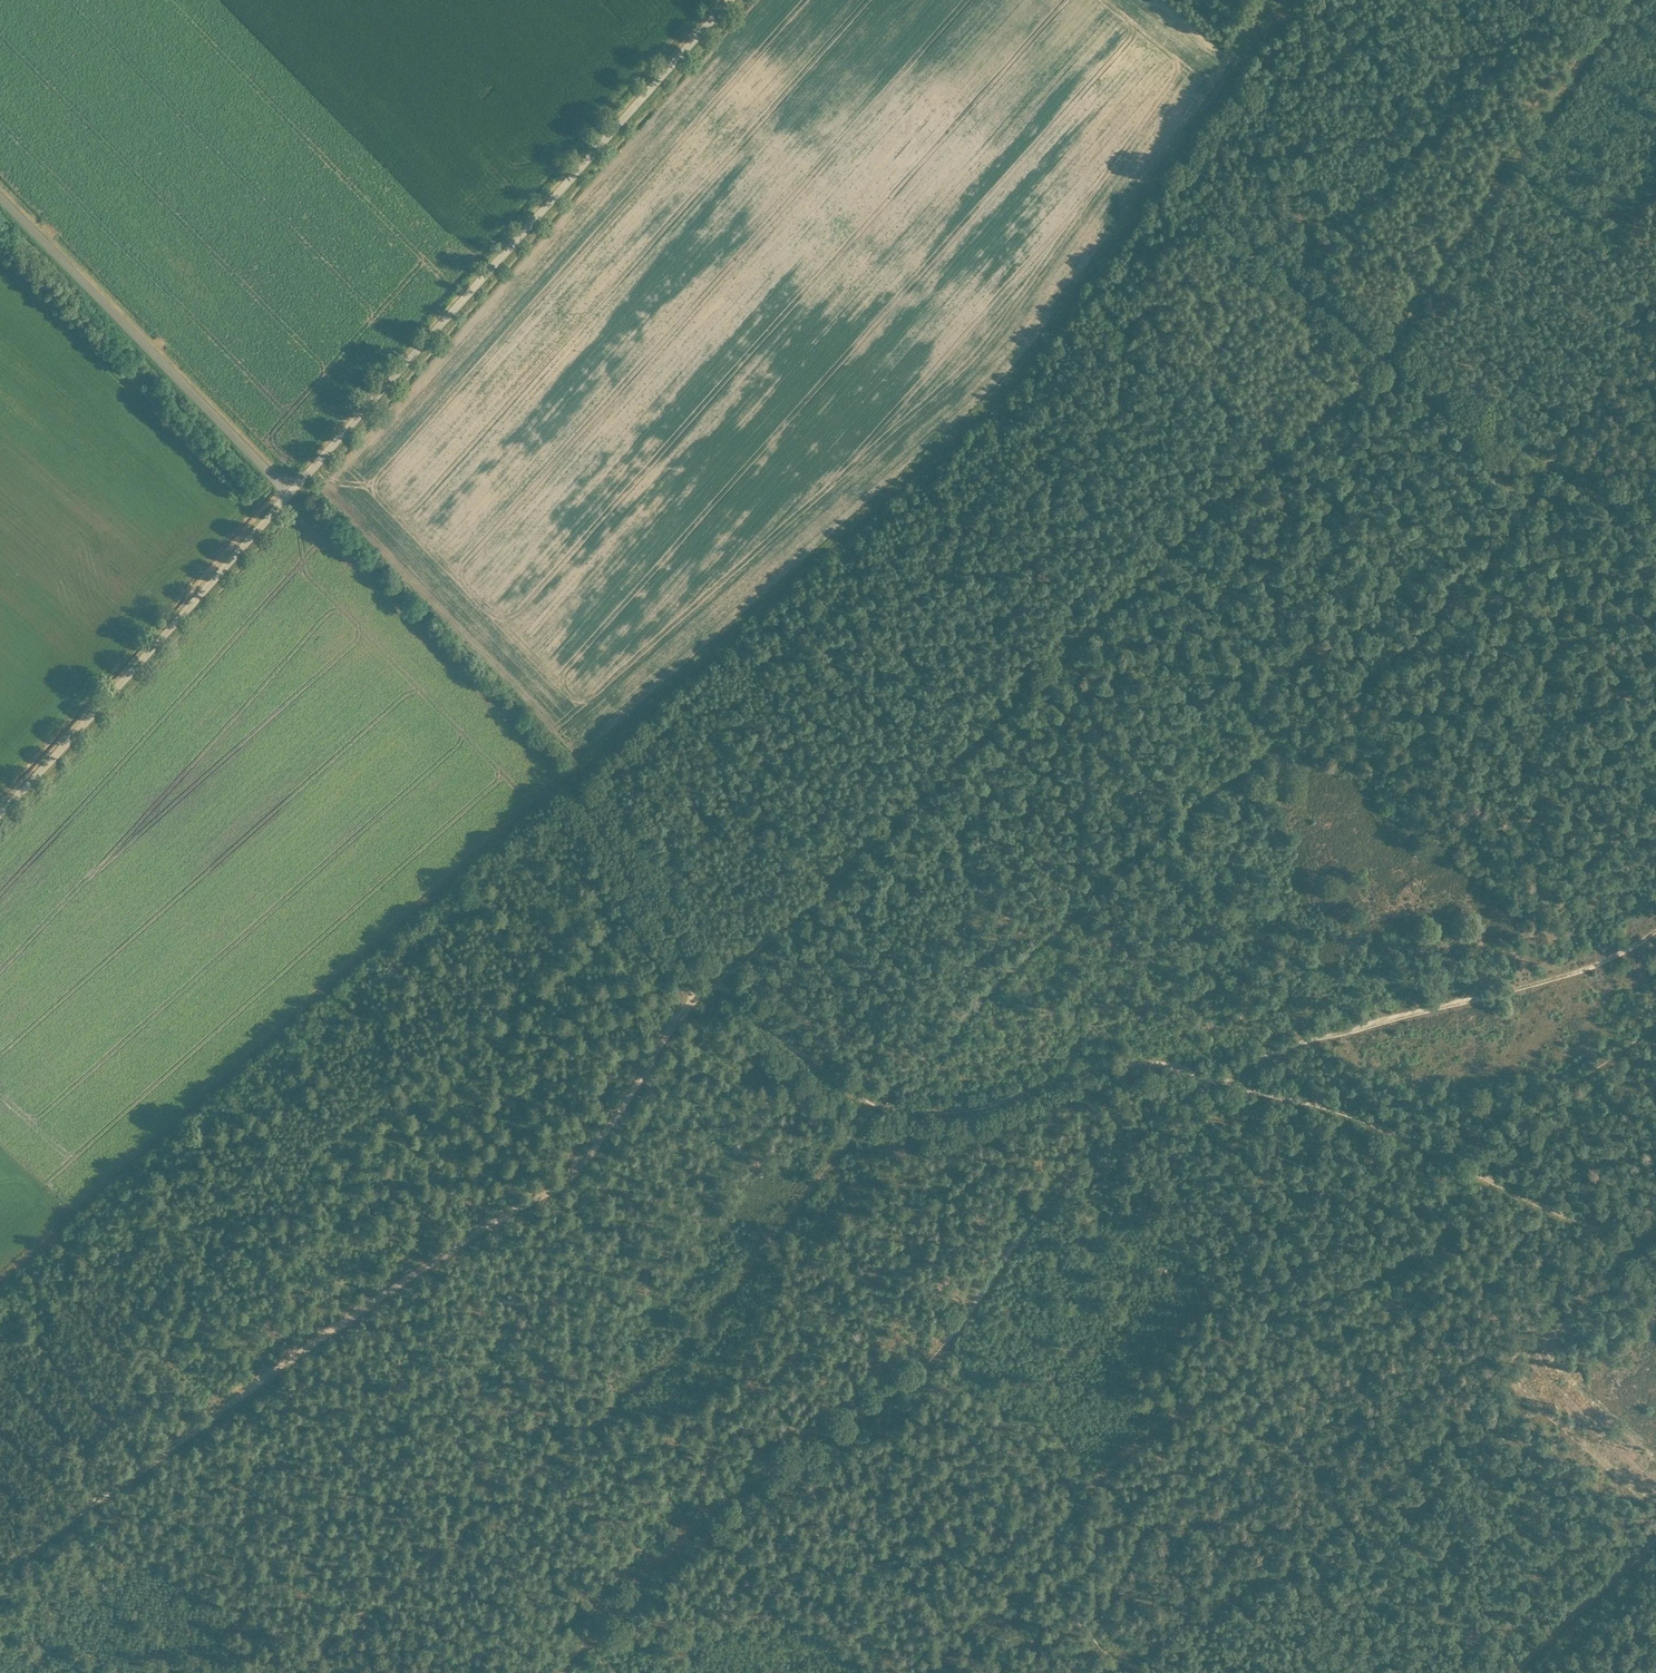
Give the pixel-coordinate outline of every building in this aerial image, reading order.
[(166,628),(173,623),(168,615),(161,620),(166,628)] [(933,1349),(941,1343),(937,1337),(929,1344),(933,1349)]
